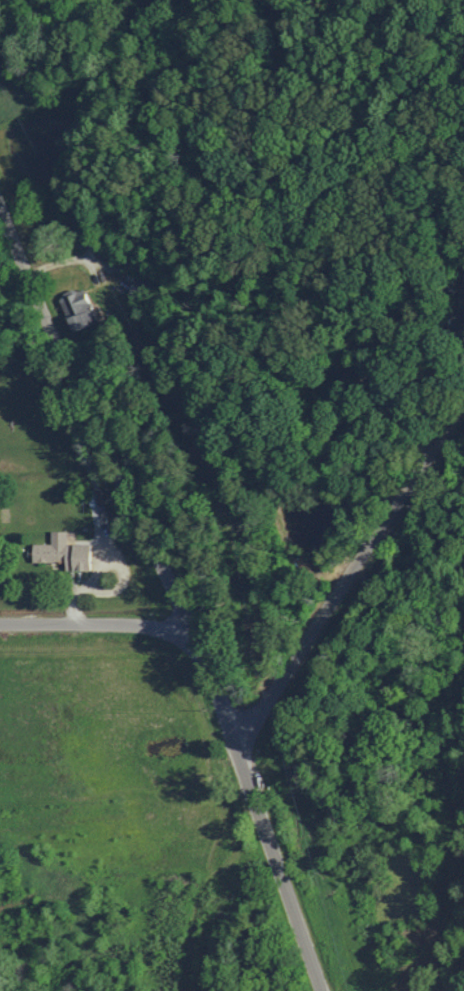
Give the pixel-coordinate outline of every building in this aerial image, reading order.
[(71,331),(95,324),(83,288),(60,295),(71,331)] [(90,570),(90,544),(66,544),(66,531),(51,530),(51,544),(33,543),(32,561),(65,562),(65,570),(90,570)]
